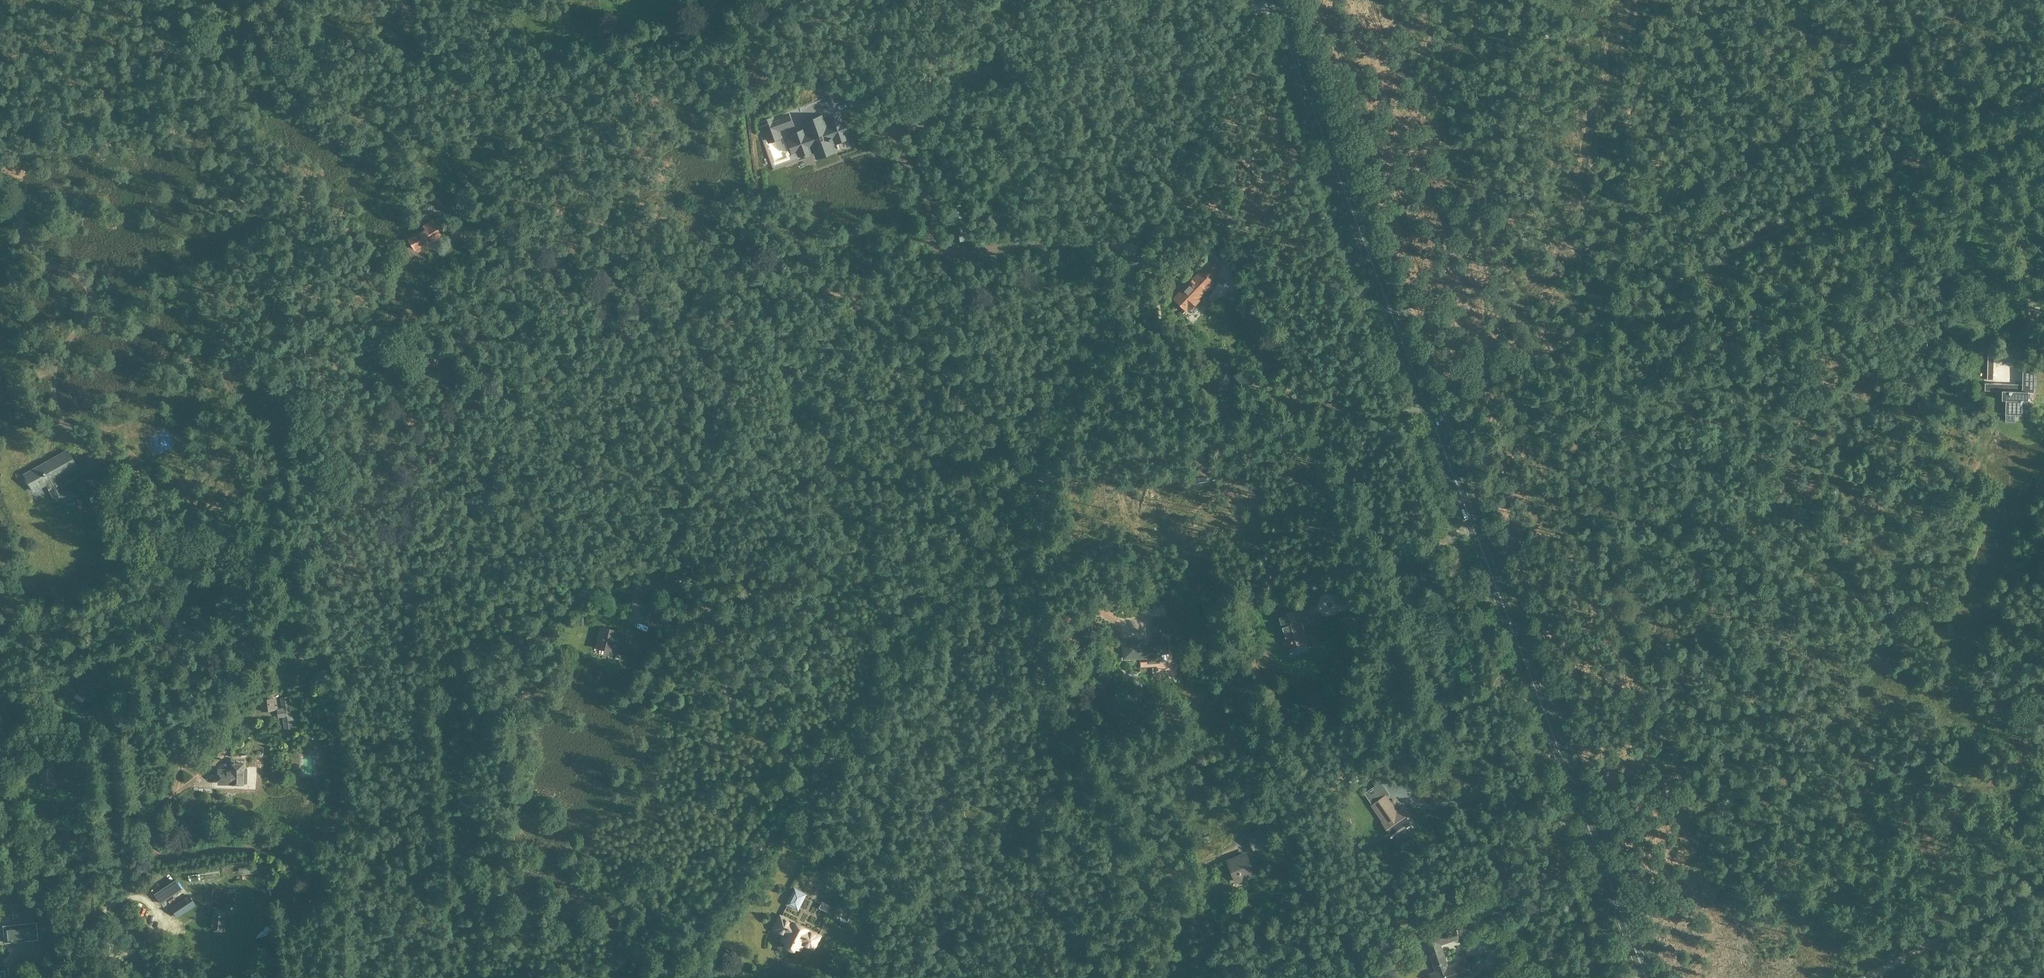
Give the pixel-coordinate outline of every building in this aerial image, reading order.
[(773,116),(760,121),(768,144),(781,139),(779,132),(793,126),(788,112),(773,118),(773,116)] [(791,138),(786,140),(791,154),(796,152),(798,157),(812,152),(810,147),(811,147),(815,159),(835,152),(831,141),(832,140),(832,139),(833,139),(834,144),(848,140),(846,134),(848,134),(844,122),(842,122),(840,116),(826,120),(828,127),(827,127),(822,114),(803,121),(807,133),(805,134),(803,129),(790,133),(791,138)] [(775,162),(787,158),(783,142),(771,146),(775,162)] [(424,226),(426,230),(409,240),(414,248),(431,238),(434,242),(442,237),(432,220),(424,226)] [(949,229),(950,241),(959,241),(958,234),(962,234),(962,228),(949,229)] [(1188,311),(1199,299),(1198,298),(1213,282),(1200,270),(1173,298),(1186,310),(1187,309),(1188,311)] [(440,360),(430,358),(429,366),(438,367),(440,360)] [(2023,371),(2023,385),(1993,384),(1993,391),(2007,392),(2006,415),(2029,416),(2030,401),(2028,401),(2028,392),(2034,392),(2035,371),(2023,371)] [(174,429),(179,438),(183,435),(184,438),(190,434),(182,422),(177,425),(178,427),(174,429)] [(76,500),(76,489),(62,489),(57,480),(67,474),(66,473),(77,467),(68,450),(24,474),(34,491),(47,484),(56,500),(76,500)] [(652,621),(665,620),(664,600),(650,600),(652,621)] [(1301,621),(1308,619),(1304,608),(1279,616),(1288,649),(1307,643),(1301,621)] [(66,631),(76,629),(74,617),(64,619),(66,631)] [(1167,661),(1166,642),(1164,642),(1164,632),(1167,632),(1166,619),(1153,620),(1155,642),(1148,643),(1148,645),(1140,645),(1140,641),(1123,642),(1124,658),(1148,656),(1148,662),(1167,661)] [(646,637),(600,626),(595,647),(613,652),(614,648),(642,654),(646,637)] [(28,685),(36,688),(41,676),(32,673),(28,685)] [(83,684),(79,692),(90,698),(94,691),(83,684)] [(293,728),(289,697),(280,698),(281,709),(277,709),(278,719),(283,719),(285,729),(293,728)] [(261,712),(275,710),(274,698),(259,700),(261,712)] [(1,741),(20,739),(19,729),(7,730),(7,725),(0,725),(0,735),(1,741)] [(53,780),(53,755),(42,755),(42,780),(53,780)] [(243,762),(232,761),(231,771),(219,770),(219,782),(229,782),(229,783),(242,784),(243,762)] [(1384,822),(1383,822),(1392,835),(1413,821),(1403,808),(1397,812),(1386,797),(1373,806),(1384,822)] [(1247,832),(1255,852),(1270,846),(1263,826),(1247,832)] [(1208,835),(1199,838),(1201,844),(1210,841),(1208,835)] [(1229,860),(1237,881),(1254,874),(1246,853),(1229,860)] [(160,903),(177,892),(171,882),(154,893),(160,903)] [(796,887),(787,903),(799,909),(807,893),(796,887)] [(170,907),(177,918),(196,905),(189,894),(170,907)] [(31,901),(12,903),(14,922),(33,920),(31,901)] [(824,902),(821,907),(833,913),(835,908),(824,902)] [(804,943),(807,945),(809,941),(816,945),(821,935),(781,915),(775,928),(785,934),(782,939),(788,942),(787,944),(786,945),(790,948),(794,949),(794,948),(795,946),(801,949),(804,943)] [(9,940),(41,936),(39,920),(7,924),(9,940)] [(1427,942),(1437,972),(1431,974),(1432,977),(1459,977),(1471,974),(1467,962),(1460,964),(1460,962),(1448,966),(1439,938),(1427,942)]
